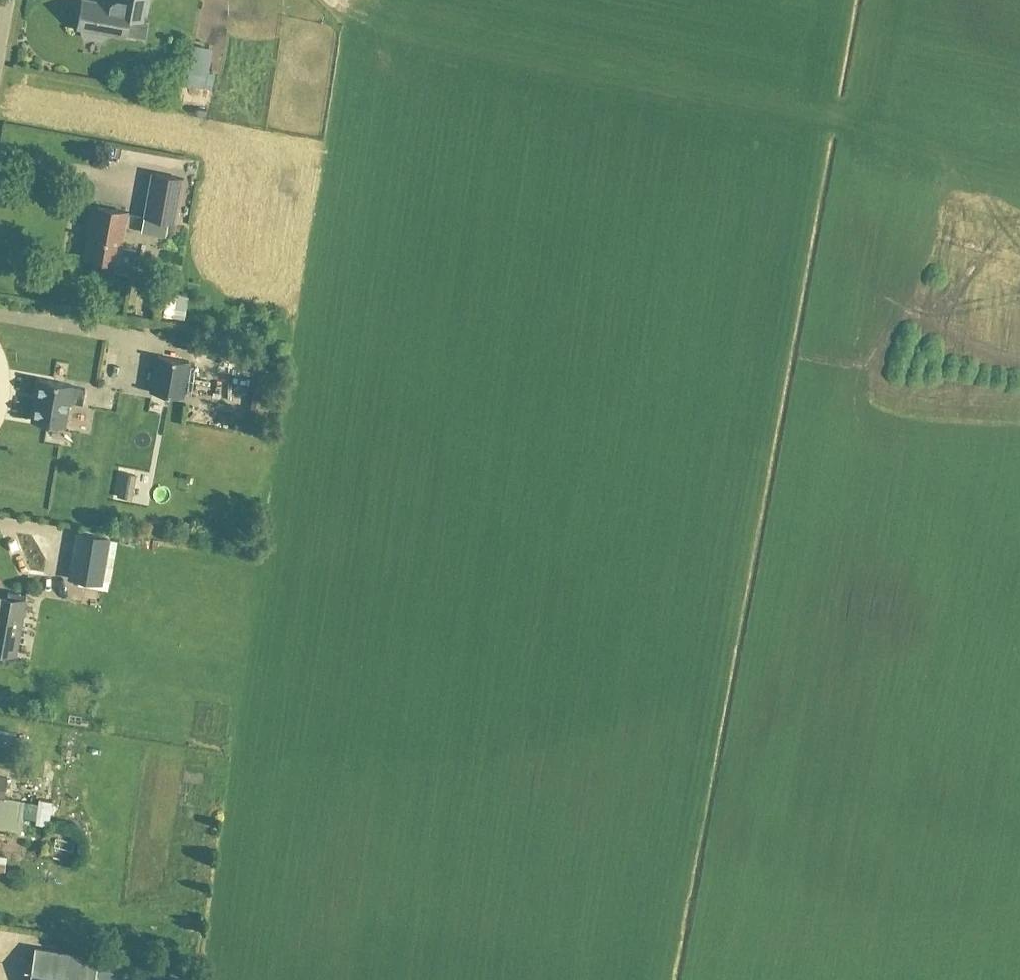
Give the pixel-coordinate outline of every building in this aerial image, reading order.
[(127,20),(143,23),(147,0),(116,0),(115,8),(114,8),(112,5),(103,3),(100,5),(82,2),(77,27),(82,28),(81,33),(85,39),(102,42),(108,38),(109,33),(125,35),(127,20)] [(205,72),(212,44),(196,41),(189,68),(205,72)] [(183,180),(151,174),(144,218),(175,223),(183,180)] [(94,208),(84,259),(116,265),(114,273),(130,276),(135,252),(120,249),(126,214),(94,208)] [(188,362),(157,357),(150,394),(182,399),(188,362)] [(70,386),(39,381),(31,422),(63,428),(67,404),(82,406),(84,391),(70,388),(70,386)] [(120,474),(116,497),(130,500),(134,476),(120,474)] [(101,586),(109,540),(75,533),(67,580),(101,586)] [(7,598),(7,600),(0,599),(0,659),(14,661),(26,596),(8,592),(7,598)] [(11,760),(15,736),(0,733),(0,758),(11,760)] [(59,767),(58,777),(75,779),(76,769),(59,767)] [(25,803),(4,799),(7,779),(0,778),(0,830),(19,834),(25,803)] [(72,821),(84,824),(89,802),(77,799),(72,821)] [(51,804),(38,802),(35,826),(47,828),(51,804)] [(34,950),(29,979),(94,979),(97,961),(34,950)]
